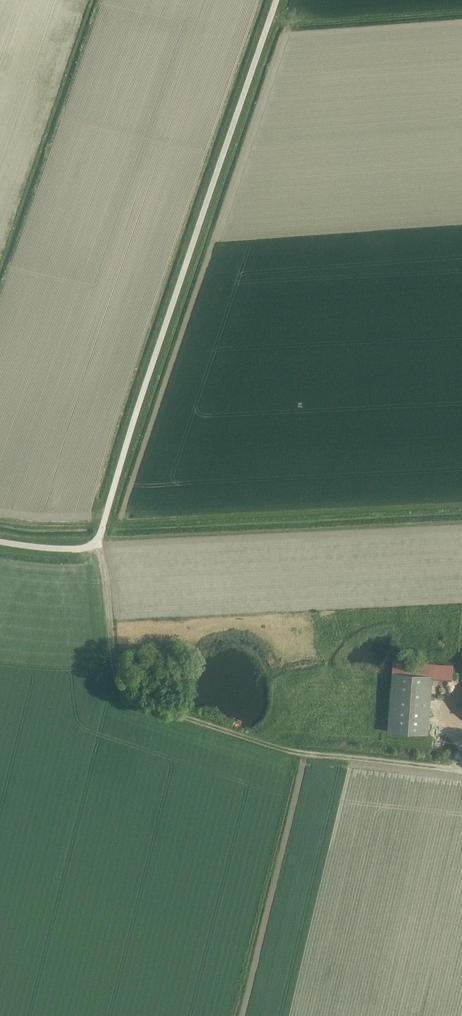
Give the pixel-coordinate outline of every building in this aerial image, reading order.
[(392,658),(392,659),(387,731),(427,734),(432,675),(452,677),(453,663),(392,658)]
